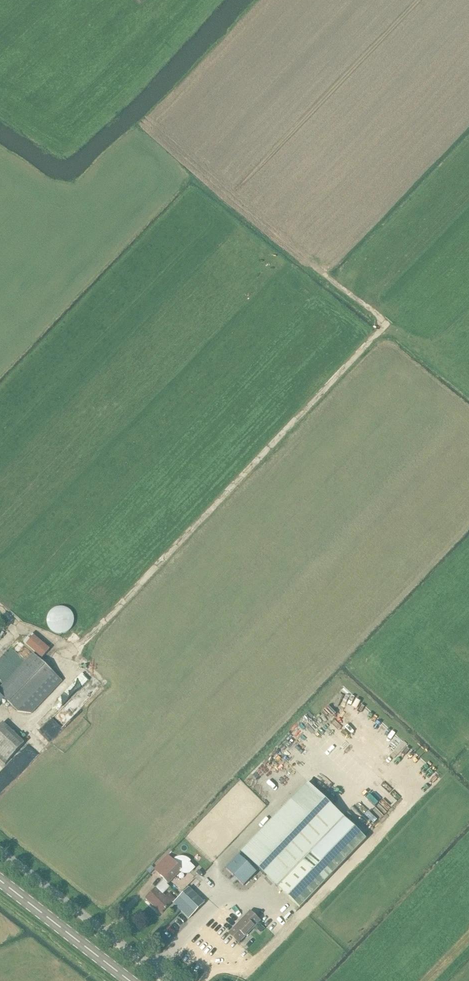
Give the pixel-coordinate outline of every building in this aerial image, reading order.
[(78,613),(58,605),(49,625),(69,634),(78,613)] [(50,649),(32,633),(24,642),(42,658),(50,649)] [(5,699),(18,712),(32,714),(62,681),(33,653),(0,687),(0,704),(5,699)] [(4,764),(25,742),(3,722),(0,725),(0,760),(4,764)] [(307,783),(241,852),(259,870),(300,908),(333,873),(366,839),(344,818),(307,783)] [(243,887),(259,870),(241,852),(225,869),(243,887)] [(190,862),(191,861),(190,861),(189,860),(188,859),(187,859),(187,858),(186,858),(185,858),(184,857),(183,857),(182,857),(181,857),(180,857),(179,857),(178,857),(177,858),(176,858),(175,859),(174,859),(173,860),(168,855),(154,869),(164,879),(145,898),(161,913),(175,898),(169,892),(165,896),(163,894),(170,887),(168,885),(180,872),(181,872),(182,873),(183,873),(184,874),(185,874),(186,874),(187,874),(188,874),(189,873),(190,873),(191,873),(191,872),(196,868),(190,862)] [(189,887),(173,903),(176,906),(180,911),(189,919),(204,903),(189,887)] [(250,911),(229,933),(239,942),(260,921),(250,911)]
